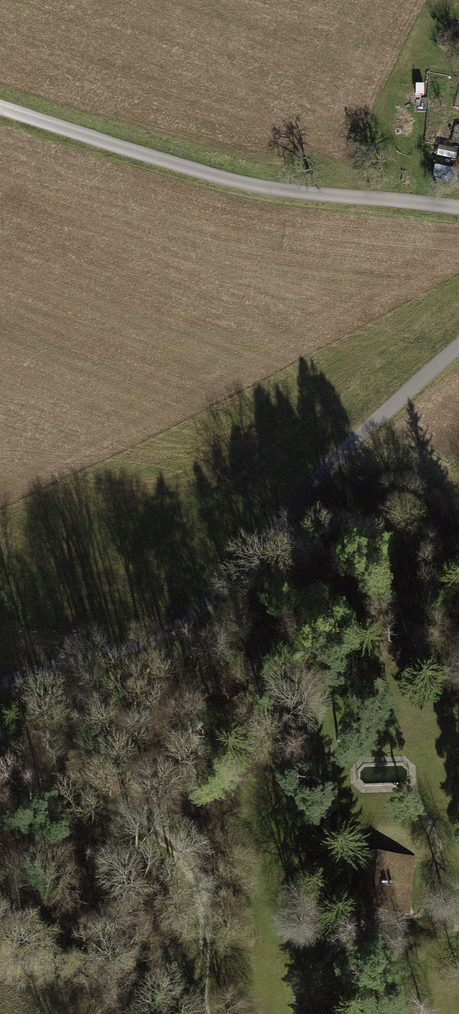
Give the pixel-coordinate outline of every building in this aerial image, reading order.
[(415,857),(359,854),(356,911),(412,914),(415,857)]
